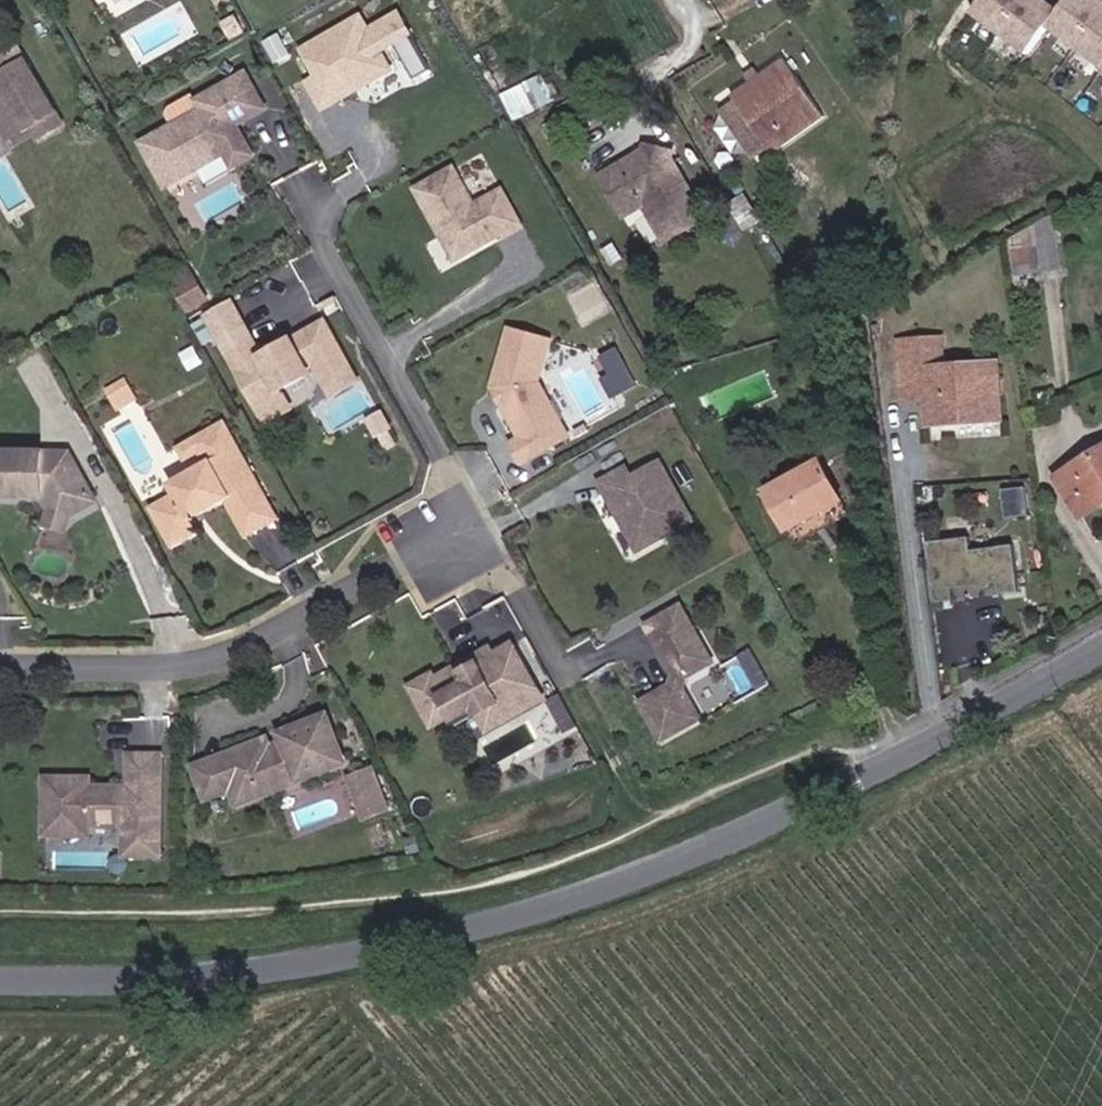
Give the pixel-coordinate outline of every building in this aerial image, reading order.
[(1101,68),(1101,0),(1070,0),(1061,11),(1047,0),(984,0),(974,14),(1028,55),(1049,28),(1101,68)] [(361,17),(303,51),(319,79),(309,84),(324,110),(356,92),(353,87),(359,84),(366,86),(392,71),(361,17)] [(26,61),(13,40),(0,47),(0,121),(11,139),(33,127),(40,138),(63,125),(56,113),(26,61)] [(70,105),(40,53),(26,61),(56,113),(70,105)] [(825,117),(785,60),(733,97),(737,103),(769,149),(773,154),(825,117)] [(255,158),(240,132),(236,135),(233,130),(237,127),(268,109),(247,72),(196,101),(201,109),(141,144),(167,189),(226,155),(234,170),(255,158)] [(545,72),(504,92),(517,119),(558,98),(545,72)] [(769,149),(737,103),(721,113),(753,159),(769,149)] [(674,161),(676,153),(642,145),(640,153),(646,162),(664,167),(674,161)] [(707,219),(674,161),(664,167),(646,162),(640,153),(602,175),(625,217),(645,206),(666,243),(707,219)] [(524,229),(502,191),(475,206),(454,169),(417,191),(444,238),(450,234),(463,258),(495,240),(492,236),(503,230),(505,234),(508,239),(524,229)] [(1056,245),(1053,216),(1046,219),(1011,238),(1012,250),(1056,245)] [(495,240),(505,234),(503,230),(492,236),(495,240)] [(463,258),(450,234),(444,238),(457,261),(463,258)] [(1059,269),(1056,245),(1012,250),(1015,274),(1059,269)] [(192,311),(213,298),(196,270),(175,283),(192,311)] [(246,325),(233,303),(207,317),(219,339),(246,325)] [(360,383),(326,322),(294,341),(281,347),(265,356),(257,342),(230,357),(267,425),(296,408),(286,391),(316,374),(330,400),(360,383)] [(570,438),(539,383),(550,341),(510,330),(494,387),(523,439),(514,444),(524,463),(570,438)] [(294,341),(289,332),(277,339),(281,347),(294,341)] [(944,368),(942,340),(921,341),(924,369),(944,368)] [(989,421),(986,381),(1000,380),(999,364),(944,368),(924,369),(921,341),(900,343),(904,401),(926,400),(929,425),(989,421)] [(616,397),(642,382),(621,345),(603,355),(614,374),(606,379),(616,397)] [(610,406),(588,359),(549,377),(571,424),(610,406)] [(1003,420),(1000,380),(986,381),(989,421),(1003,420)] [(136,400),(125,381),(109,391),(119,409),(136,400)] [(328,408),(338,427),(375,408),(365,389),(328,408)] [(268,498),(225,422),(198,438),(212,463),(205,466),(170,487),(175,496),(149,510),(172,551),(200,535),(192,522),(227,502),(240,495),(248,509),(268,498)] [(212,463),(198,438),(177,450),(185,464),(200,456),(205,466),(212,463)] [(1101,505),(1101,450),(1057,478),(1082,518),(1101,505)] [(77,478),(81,476),(69,454),(0,453),(0,497),(43,497),(50,510),(70,516),(96,502),(88,487),(81,485),(77,478)] [(844,501),(822,462),(768,491),(789,531),(844,501)] [(693,523),(660,465),(633,480),(627,470),(601,485),(619,517),(623,514),(627,521),(625,527),(640,553),(693,523)] [(88,487),(81,476),(77,478),(81,485),(88,487)] [(1024,488),(1002,491),(1006,518),(1028,515),(1024,488)] [(248,540),(281,521),(268,498),(248,509),(240,495),(227,502),(248,540)] [(66,531),(70,516),(50,510),(46,526),(66,531)] [(969,538),(927,544),(935,604),(954,601),(953,590),(998,584),(1000,595),(1019,593),(1013,546),(971,551),(969,538)] [(688,679),(715,663),(682,606),(647,625),(675,674),(672,686),(641,703),(663,742),(702,720),(685,689),(688,679)] [(518,695),(514,688),(533,677),(514,644),(495,654),(492,647),(476,656),(480,663),(461,673),(458,666),(436,677),(434,673),(410,687),(433,728),(451,719),(453,723),(476,711),(479,716),(518,695)] [(756,650),(727,661),(739,692),(768,681),(756,650)] [(461,673),(480,663),(476,656),(458,666),(461,673)] [(712,670),(690,682),(706,711),(728,699),(712,670)] [(488,733),(547,701),(533,677),(514,688),(518,695),(479,716),(488,733)] [(309,777),(346,763),(328,717),(282,735),(277,747),(262,753),(250,747),(222,758),(234,789),(239,803),(276,789),(287,769),(309,777)] [(277,747),(282,735),(250,747),(262,753),(277,747)] [(161,856),(161,755),(129,755),(129,786),(129,798),(115,798),(115,786),(89,786),(89,777),(46,777),(46,835),(89,835),(89,824),(124,824),(124,856),(161,856)] [(234,789),(222,758),(197,768),(208,798),(234,789)] [(309,777),(287,769),(276,789),(309,777)] [(388,811),(372,770),(352,778),(368,819),(388,811)] [(129,798),(129,786),(115,786),(115,798),(129,798)]
